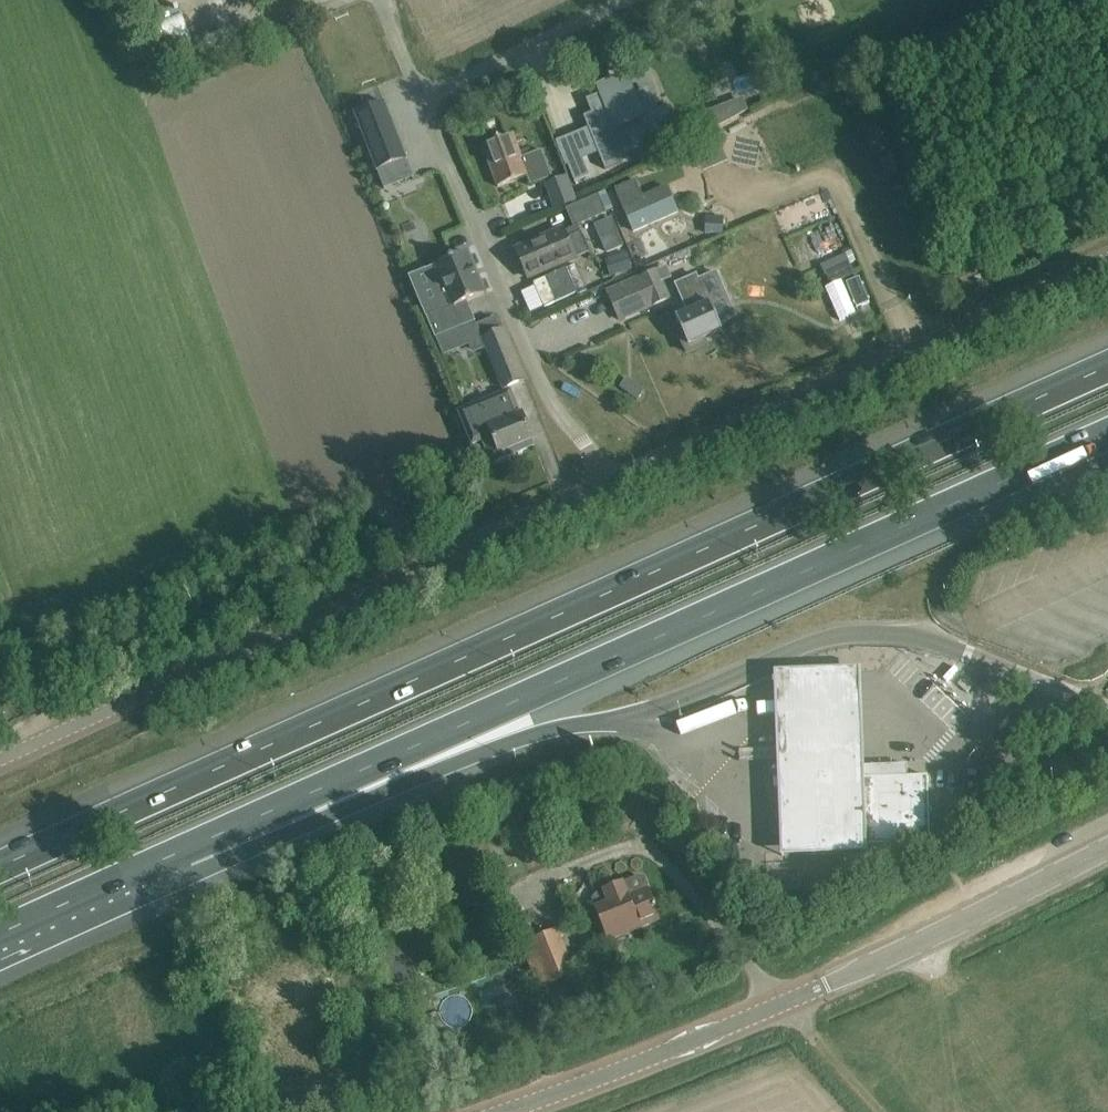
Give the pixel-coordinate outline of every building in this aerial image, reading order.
[(592,113),(584,117),(605,170),(623,163),(621,158),(641,149),(639,145),(675,131),(665,107),(643,116),(636,100),(629,103),(619,78),(618,78),(618,79),(618,78),(598,86),(603,99),(589,105),(592,113)] [(528,107),(532,118),(543,115),(539,103),(528,107)] [(407,162),(385,104),(377,108),(357,115),(355,115),(378,173),(407,162)] [(725,107),(706,115),(712,128),(730,121),(725,107)] [(483,146),(498,187),(527,176),(532,189),(553,181),(541,151),(520,159),(512,135),(483,146)] [(583,160),(568,166),(574,182),(589,176),(583,160)] [(385,199),(417,190),(414,179),(382,188),(385,199)] [(642,196),(635,180),(615,189),(633,233),(678,213),(666,186),(642,196)] [(572,188),(551,197),(556,209),(577,201),(572,188)] [(606,212),(598,194),(578,203),(566,208),(574,226),(606,212)] [(799,224),(824,213),(820,203),(795,214),(799,224)] [(724,218),(706,220),(705,239),(727,238),(724,218)] [(563,230),(517,250),(529,278),(590,253),(581,232),(566,238),(563,230)] [(435,339),(475,322),(466,302),(484,294),(468,252),(425,270),(442,310),(426,317),(435,339)] [(627,254),(611,259),(616,274),(631,269),(627,254)] [(546,278),(534,284),(545,308),(577,293),(566,269),(546,278)] [(654,270),(606,291),(619,321),(667,299),(654,270)] [(690,313),(677,319),(689,345),(722,330),(738,324),(724,289),(717,270),(677,286),(690,313)] [(859,278),(846,284),(857,308),(870,303),(859,278)] [(495,317),(477,325),(483,339),(503,388),(525,380),(504,330),(501,332),(495,317)] [(461,410),(459,411),(472,445),(483,441),(483,442),(483,443),(492,463),(519,452),(517,447),(533,440),(522,414),(520,414),(513,398),(510,390),(461,410)] [(864,845),(862,779),(859,677),(776,678),(781,866),(864,864),(864,845)] [(904,778),(904,767),(865,768),(865,779),(862,779),(864,845),(929,843),(928,777),(904,778)] [(645,879),(638,876),(602,890),(607,903),(595,908),(605,933),(632,922),(635,930),(661,919),(645,879)] [(587,1011),(573,975),(575,974),(558,931),(531,942),(563,1021),(587,1011)] [(348,950),(331,958),(335,967),(352,959),(348,950)]
